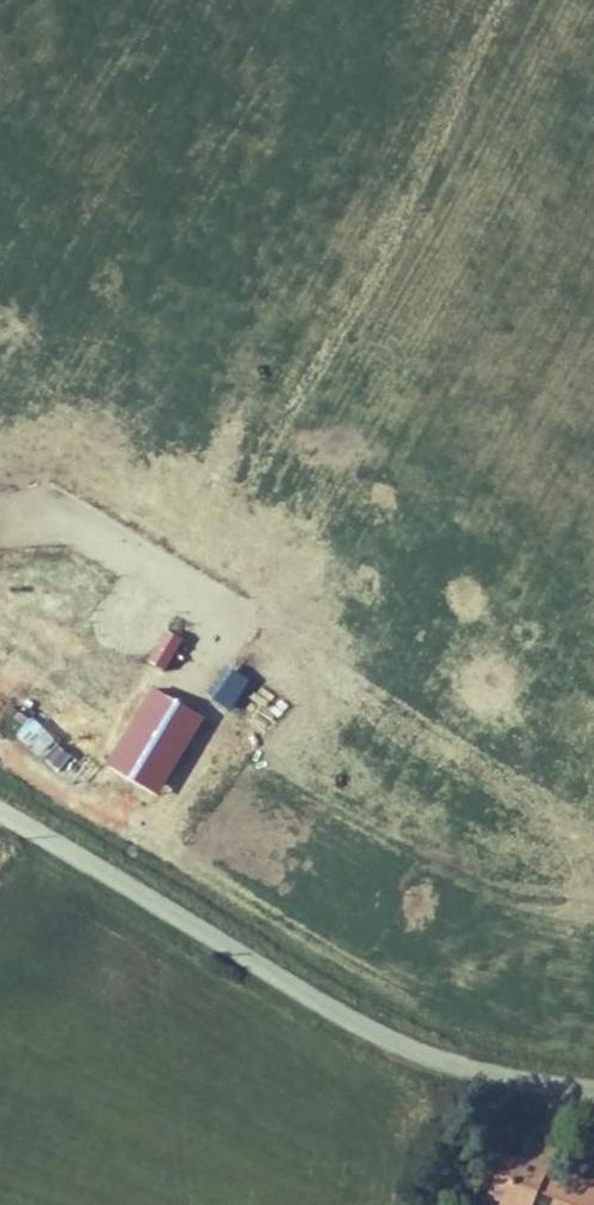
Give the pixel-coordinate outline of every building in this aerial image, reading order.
[(592,1186),(550,1169),(557,1152),(542,1146),(529,1141),(521,1162),(507,1156),(491,1194),(504,1200),(502,1204),(593,1204),(593,1181),(592,1186)] [(504,1200),(491,1194),(496,1204),(502,1204),(504,1200)]
